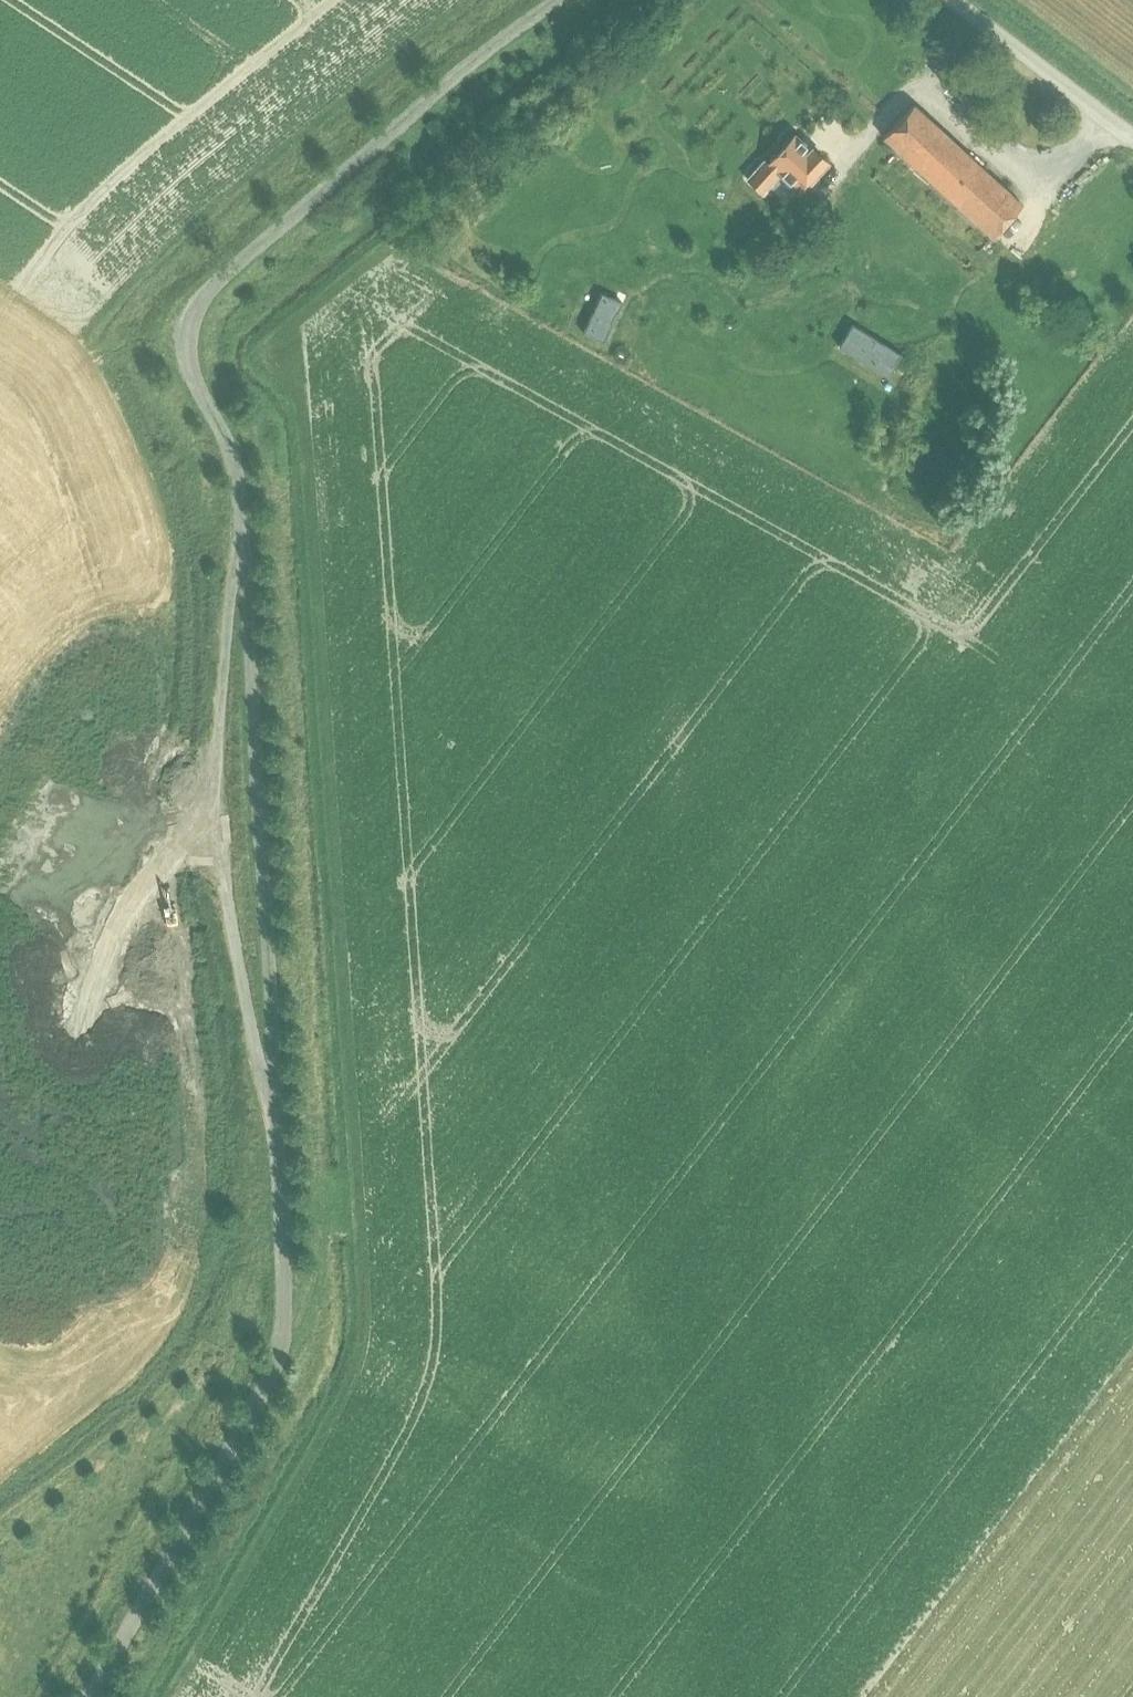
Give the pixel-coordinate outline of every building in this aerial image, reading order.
[(990,235),(1020,203),(914,104),(884,136),(990,235)] [(765,158),(747,178),(760,191),(762,193),(778,175),(797,192),(827,160),(797,132),(770,162),(765,158)] [(583,332),(582,333),(604,342),(613,322),(612,322),(617,311),(618,311),(622,302),(620,301),(616,300),(616,299),(609,296),(608,296),(601,293),(592,313),(589,319),(586,327),(585,327),(583,332)] [(847,332),(838,346),(856,357),(855,357),(859,360),(859,359),(873,368),(877,362),(890,370),(893,365),(901,354),(882,342),(878,349),(872,346),(876,339),(852,324),(847,331),(847,332)]
